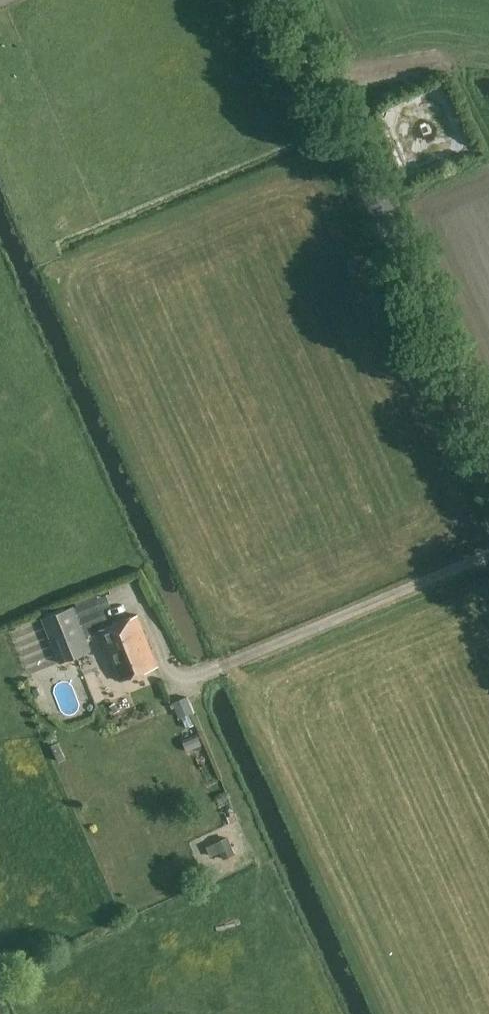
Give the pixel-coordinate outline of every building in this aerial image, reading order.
[(60,664),(91,652),(74,608),(43,620),(60,664)] [(100,632),(120,682),(158,667),(138,617),(100,632)] [(176,764),(175,750),(162,750),(162,765),(176,764)] [(238,859),(226,835),(202,845),(214,870),(238,859)]
